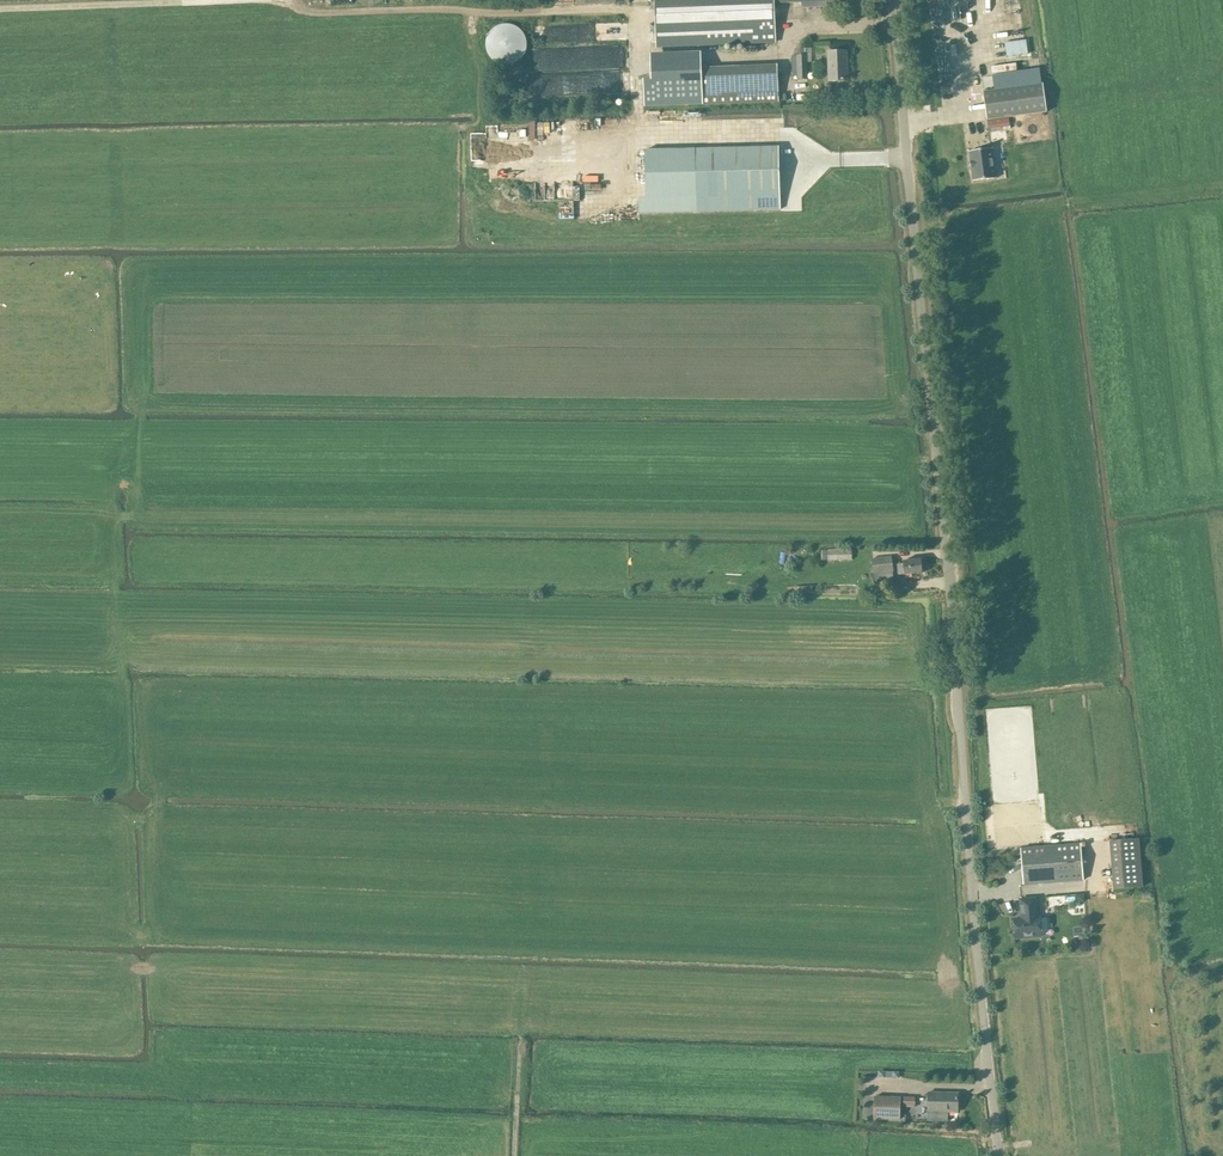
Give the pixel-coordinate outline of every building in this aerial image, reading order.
[(656,33),(657,47),(776,43),(774,3),(774,0),(655,0),(656,33)] [(1035,0),(987,0),(991,35),(1039,28),(1035,0)] [(523,45),(523,42),(523,38),(522,34),(520,30),(517,27),(514,24),(511,23),(507,22),(503,21),(499,22),(495,23),(492,24),(489,27),(486,30),(484,33),(483,37),(483,41),(483,44),(484,49),(485,52),(488,55),(492,59),(496,61),(499,62),(503,62),(507,62),(510,61),(514,59),(517,56),(520,53),(522,49),(523,45)] [(627,70),(626,44),(621,45),(621,26),(549,28),(549,45),(598,44),(599,71),(627,70)] [(979,40),(971,39),(970,61),(979,61),(979,40)] [(1031,48),(1016,49),(1015,43),(1002,44),(1002,56),(1031,55),(1031,48)] [(848,80),(847,50),(827,51),(829,81),(848,80)] [(638,78),(639,106),(774,103),(773,64),(697,66),(696,51),(646,52),(646,78),(638,78)] [(797,76),(797,80),(808,79),(807,55),(796,55),(797,64),(794,64),(794,76),(797,76)] [(621,76),(613,78),(617,92),(625,90),(621,76)] [(1046,112),(1043,83),(983,91),(987,120),(1046,112)] [(781,210),(780,195),(779,146),(683,148),(684,198),(685,213),(781,210)] [(995,179),(991,149),(969,152),(973,182),(995,179)] [(634,175),(652,177),(653,168),(644,167),(645,159),(636,158),(634,175)] [(822,560),(852,560),(852,550),(822,550),(822,560)] [(875,583),(894,581),(893,572),(894,572),(892,556),(871,558),(873,574),(874,574),(875,583)] [(903,563),(897,563),(899,575),(904,574),(922,572),(921,559),(903,561),(903,563)] [(1139,839),(1110,841),(1114,889),(1142,887),(1139,839)] [(1081,844),(1021,848),(1024,885),(1084,880),(1081,844)] [(1038,917),(1036,898),(1020,899),(1022,918),(1014,919),(1016,938),(1042,936),(1041,917),(1038,917)] [(957,1094),(928,1093),(928,1121),(948,1121),(948,1111),(957,1112),(957,1094)] [(874,1097),(874,1119),(900,1120),(901,1098),(874,1097)]
